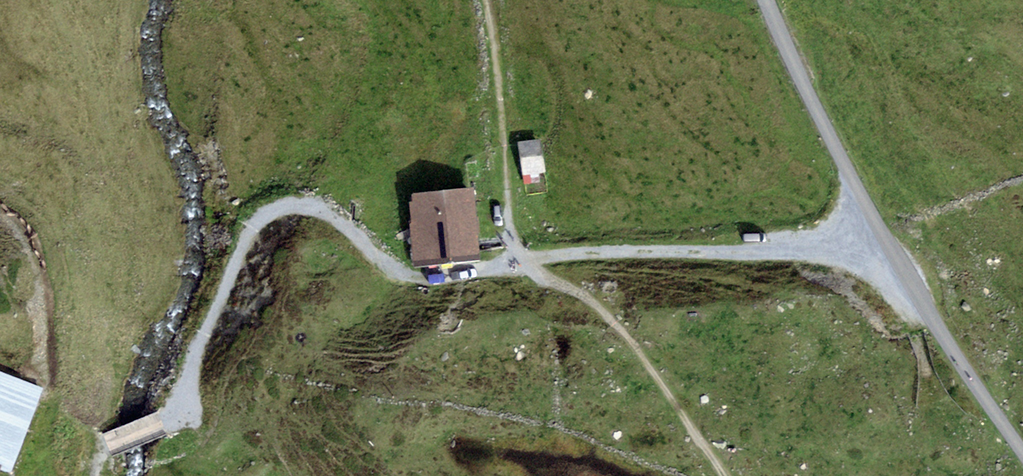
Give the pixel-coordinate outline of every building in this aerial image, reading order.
[(546,172),(542,139),(519,142),(523,184),(539,182),(538,173),(546,172)] [(480,260),(473,187),(408,194),(416,266),(480,260)] [(43,387),(0,371),(0,464),(1,464),(0,468),(0,469),(11,473),(13,469),(43,387)]
